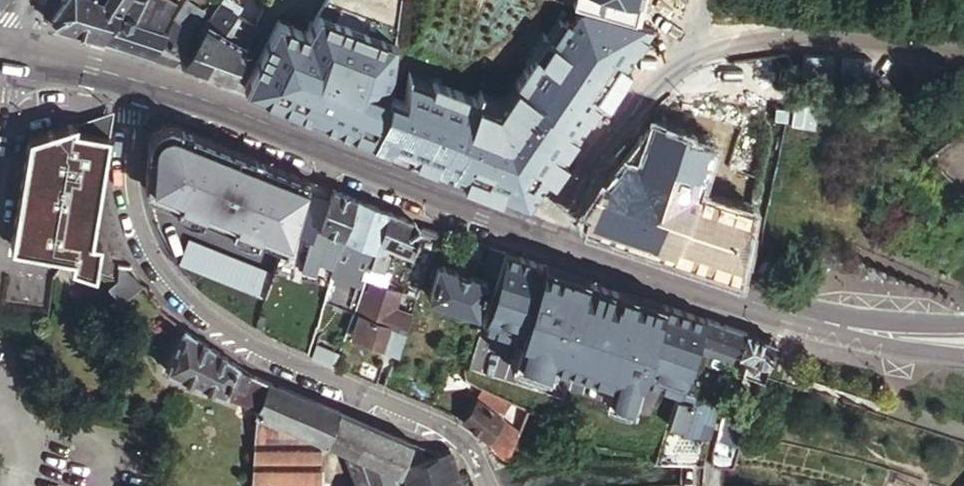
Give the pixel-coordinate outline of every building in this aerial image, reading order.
[(76,31),(98,1),(97,0),(62,0),(51,14),(55,26),(76,31)] [(98,1),(119,10),(126,0),(98,0),(98,1)] [(99,37),(107,39),(118,42),(121,43),(126,45),(144,50),(159,27),(175,3),(170,0),(126,0),(119,10),(99,37)] [(185,0),(173,19),(192,29),(204,10),(185,0)] [(180,62),(184,63),(197,68),(203,71),(213,53),(235,14),(241,4),(234,0),(221,0),(180,62)] [(230,81),(267,1),(265,0),(243,0),(241,4),(235,14),(245,20),(234,39),(232,38),(224,52),(218,49),(205,71),(216,76),(230,81)] [(371,138),(388,84),(400,0),(325,0),(307,31),(277,19),(244,87),(306,112),(371,138)] [(85,33),(99,37),(119,10),(98,1),(76,31),(85,33)] [(213,53),(203,71),(205,71),(218,49),(227,35),(232,38),(234,39),(245,20),(235,14),(213,53)] [(166,57),(172,59),(192,29),(173,19),(166,30),(150,52),(153,53),(166,57)] [(146,50),(150,52),(166,30),(159,27),(144,50),(146,50)] [(224,52),(232,38),(227,35),(218,49),(224,52)] [(451,84),(446,98),(469,107),(463,121),(478,127),(486,130),(492,117),(517,128),(523,114),(451,84)] [(462,124),(463,121),(469,107),(446,98),(439,115),(462,124)] [(419,122),(424,109),(412,104),(411,103),(402,124),(404,125),(420,132),(430,136),(434,128),(419,122)] [(434,128),(439,115),(424,109),(419,122),(434,128)] [(72,122),(72,129),(105,136),(109,111),(72,122)] [(746,162),(753,128),(739,125),(741,118),(712,111),(702,152),(746,162)] [(464,125),(462,124),(439,115),(434,128),(430,136),(455,147),(456,145),(464,125)] [(492,117),(486,130),(511,141),(517,128),(492,117)] [(739,125),(753,128),(756,121),(741,118),(739,125)] [(258,224),(287,235),(307,176),(172,122),(167,121),(158,124),(151,131),(148,139),(146,177),(147,183),(179,194),(177,201),(182,207),(191,211),(201,210),(204,204),(233,214),(231,221),(237,228),(247,231),(256,230),(258,224)] [(468,150),(478,127),(463,121),(462,124),(464,125),(456,145),(468,150)] [(70,263),(91,268),(96,241),(88,239),(105,136),(72,129),(72,122),(28,135),(9,243),(39,249),(71,254),(70,263)] [(420,132),(404,125),(395,147),(411,154),(420,132)] [(467,151),(467,152),(500,164),(511,141),(486,130),(478,127),(468,150),(467,151)] [(493,177),(489,185),(505,192),(520,198),(530,194),(537,185),(506,173),(506,172),(496,168),(493,177)] [(313,239),(332,186),(317,181),(314,179),(295,232),(313,239)] [(179,194),(147,183),(150,191),(177,201),(179,194)] [(343,191),(332,186),(313,239),(309,254),(311,255),(319,258),(325,240),(338,245),(355,196),(343,191)] [(599,224),(608,194),(610,191),(596,186),(581,209),(585,219),(599,224)] [(722,216),(747,225),(753,199),(717,188),(713,202),(711,208),(710,212),(722,216)] [(644,205),(608,194),(599,224),(634,235),(644,205)] [(361,283),(369,262),(388,209),(371,202),(355,196),(338,245),(328,271),(361,283)] [(233,214),(204,204),(201,210),(231,221),(233,214)] [(673,214),(644,205),(634,235),(663,244),(673,214)] [(402,214),(388,209),(369,262),(374,264),(374,266),(383,269),(391,245),(411,253),(419,231),(420,228),(416,220),(415,219),(402,214)] [(689,219),(673,214),(663,244),(680,250),(689,219)] [(745,253),(751,226),(747,225),(722,216),(718,228),(714,242),(723,245),(745,253)] [(689,219),(680,250),(695,255),(705,225),(689,219)] [(287,235),(258,224),(256,230),(284,241),(287,235)] [(708,259),(714,242),(718,228),(705,225),(695,255),(708,259)] [(263,292),(273,267),(190,232),(180,257),(263,292)] [(723,245),(714,242),(708,259),(717,262),(723,245)] [(494,275),(502,248),(488,244),(478,275),(465,271),(454,267),(436,261),(425,294),(475,311),(486,277),(492,280),(494,275)] [(457,260),(454,267),(465,271),(468,263),(457,260)] [(575,271),(532,260),(508,357),(544,367),(547,357),(626,378),(633,350),(615,346),(622,320),(636,324),(647,280),(578,263),(575,271)] [(140,273),(133,263),(118,262),(116,275),(116,276),(108,283),(119,298),(120,298),(121,298),(146,281),(140,273)] [(370,277),(380,281),(382,275),(372,271),(370,277)] [(395,301),(400,289),(380,281),(370,277),(365,290),(395,301)] [(395,301),(365,290),(350,332),(379,343),(384,332),(399,337),(409,312),(393,306),(395,301)] [(737,351),(745,329),(718,320),(703,315),(695,337),(737,351)] [(105,318),(102,318),(99,318),(96,320),(95,323),(94,326),(95,329),(96,331),(99,333),(102,333),(105,333),(107,331),(109,328),(110,325),(109,322),(107,320),(105,318)] [(207,339),(184,323),(167,367),(254,402),(269,377),(258,372),(253,370),(250,368),(249,367),(207,339)] [(760,378),(773,339),(752,332),(745,329),(737,351),(742,353),(743,361),(740,371),(760,378)] [(315,341),(313,352),(333,360),(337,350),(315,341)] [(463,483),(450,446),(438,449),(269,377),(254,402),(254,408),(321,436),(347,448),(346,452),(358,485),(371,485),(379,482),(381,485),(456,485),(458,485),(463,483)] [(679,461),(700,462),(718,404),(676,390),(652,461),(679,461)] [(493,451),(507,461),(518,430),(503,419),(476,395),(461,418),(488,439),(492,447),(493,451)] [(321,436),(254,408),(252,448),(251,481),(272,482),(272,485),(321,485),(321,436)] [(710,446),(708,463),(721,463),(731,464),(741,435),(717,427),(710,446)]
